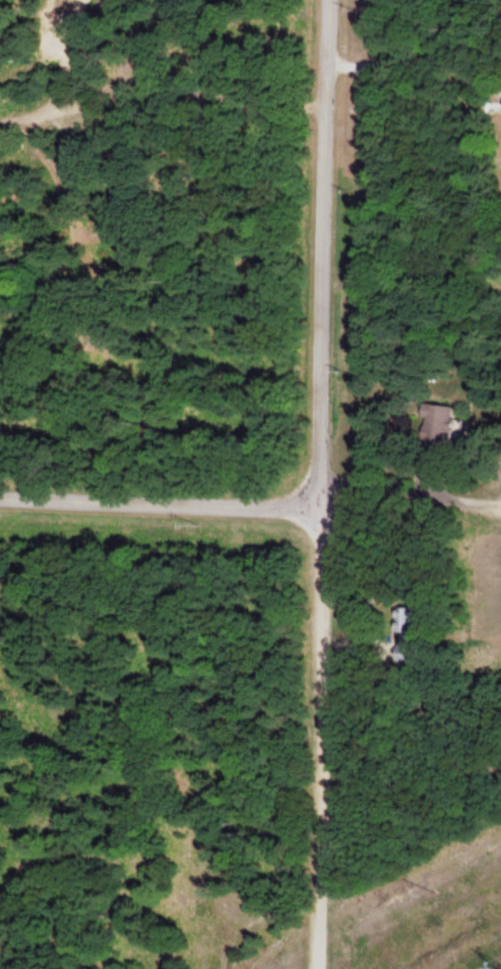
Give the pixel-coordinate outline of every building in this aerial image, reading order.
[(463,407),(425,404),(421,444),(460,447),(463,407)] [(397,663),(422,662),(421,609),(396,609),(397,663)]
